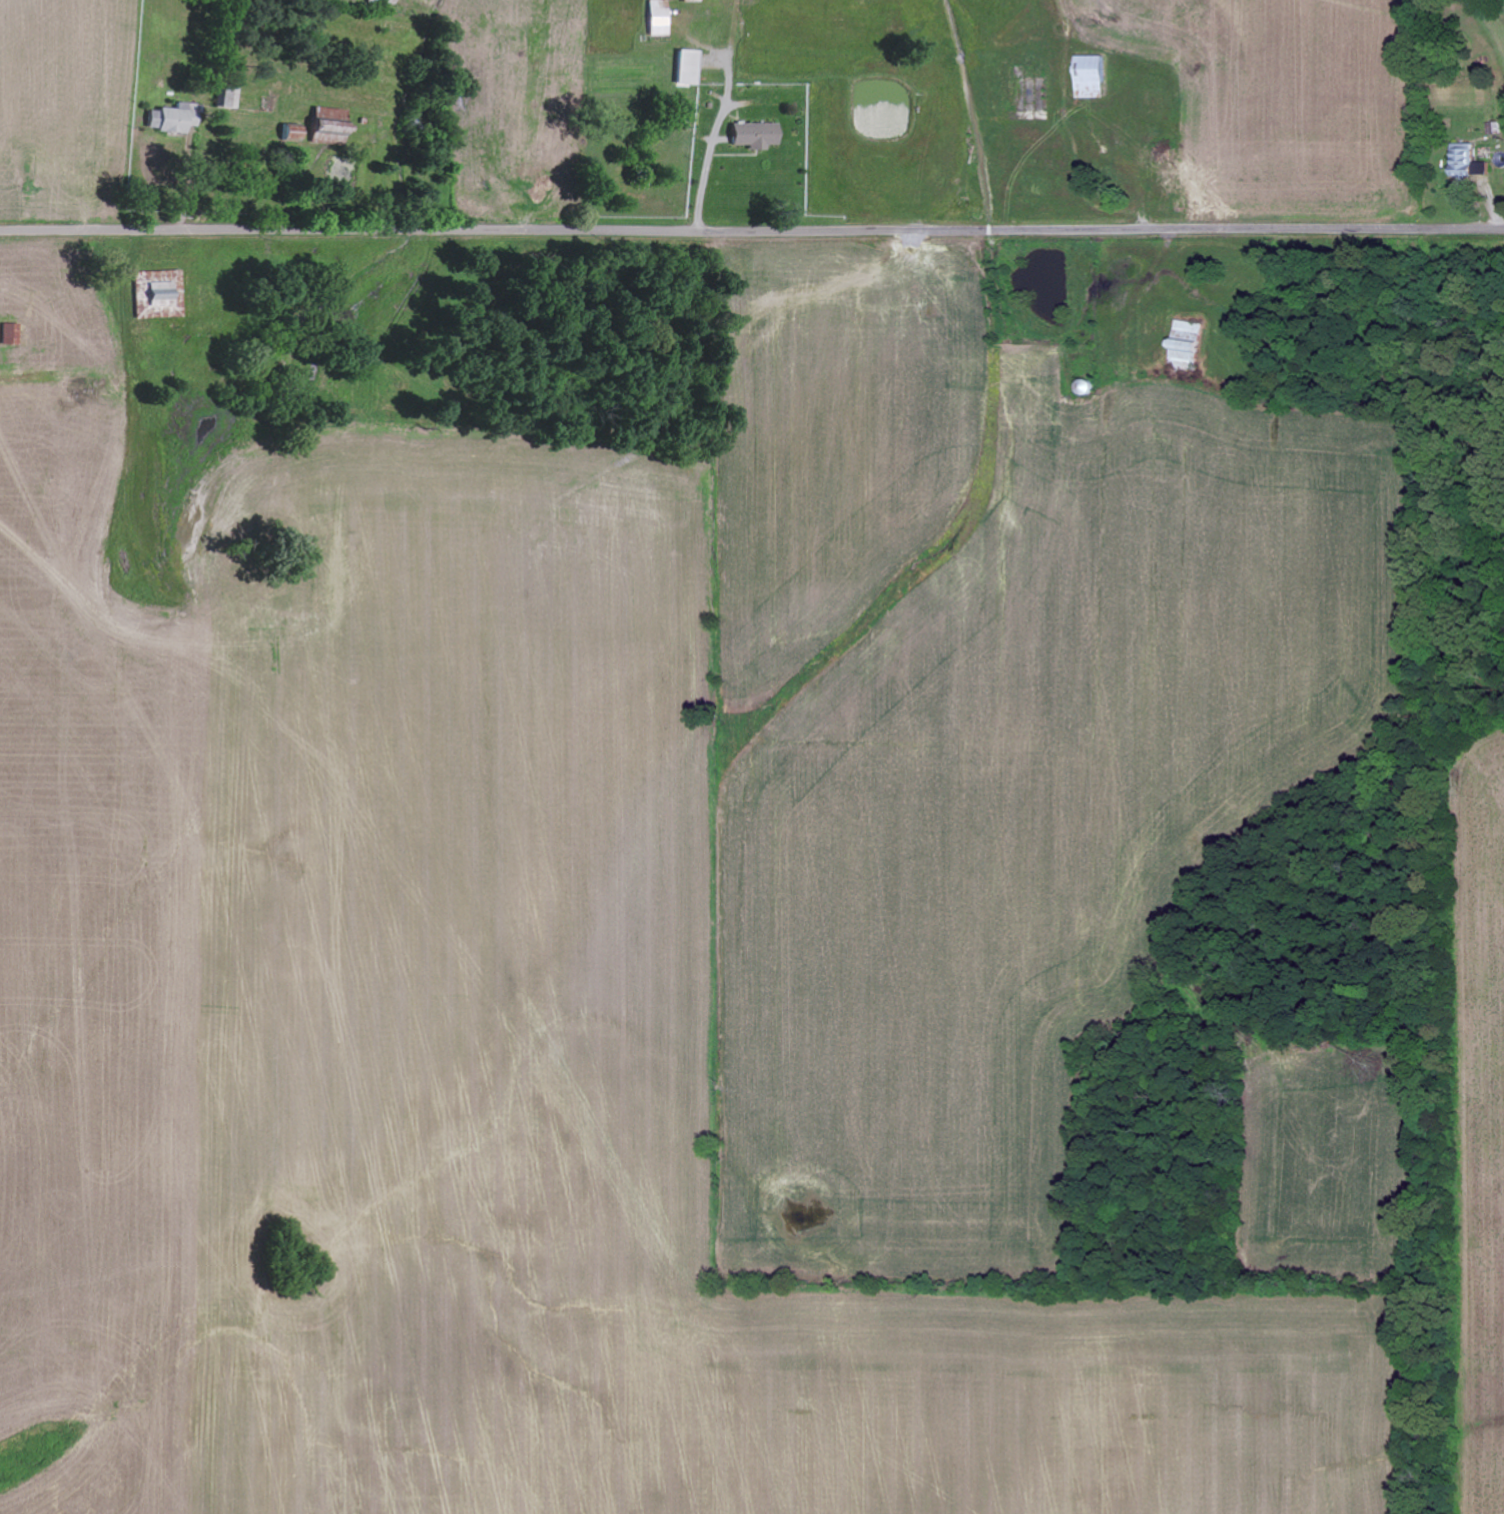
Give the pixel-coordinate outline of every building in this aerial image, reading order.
[(664,11),(653,12),(653,16),(647,16),(648,37),(665,36),(664,11)] [(673,85),(692,86),(693,51),(675,51),(673,85)] [(1076,97),(1102,98),(1103,56),(1077,56),(1076,97)] [(182,134),(183,125),(192,126),(193,106),(174,105),(173,111),(147,109),(145,130),(182,134)] [(763,146),(774,146),(774,124),(729,125),(729,147),(746,146),(746,151),(763,151),(763,146)] [(1468,143),(1451,145),(1454,167),(1461,167),(1461,173),(1471,171),(1471,175),(1477,174),(1476,168),(1483,167),(1483,162),(1471,164),(1468,143)]
